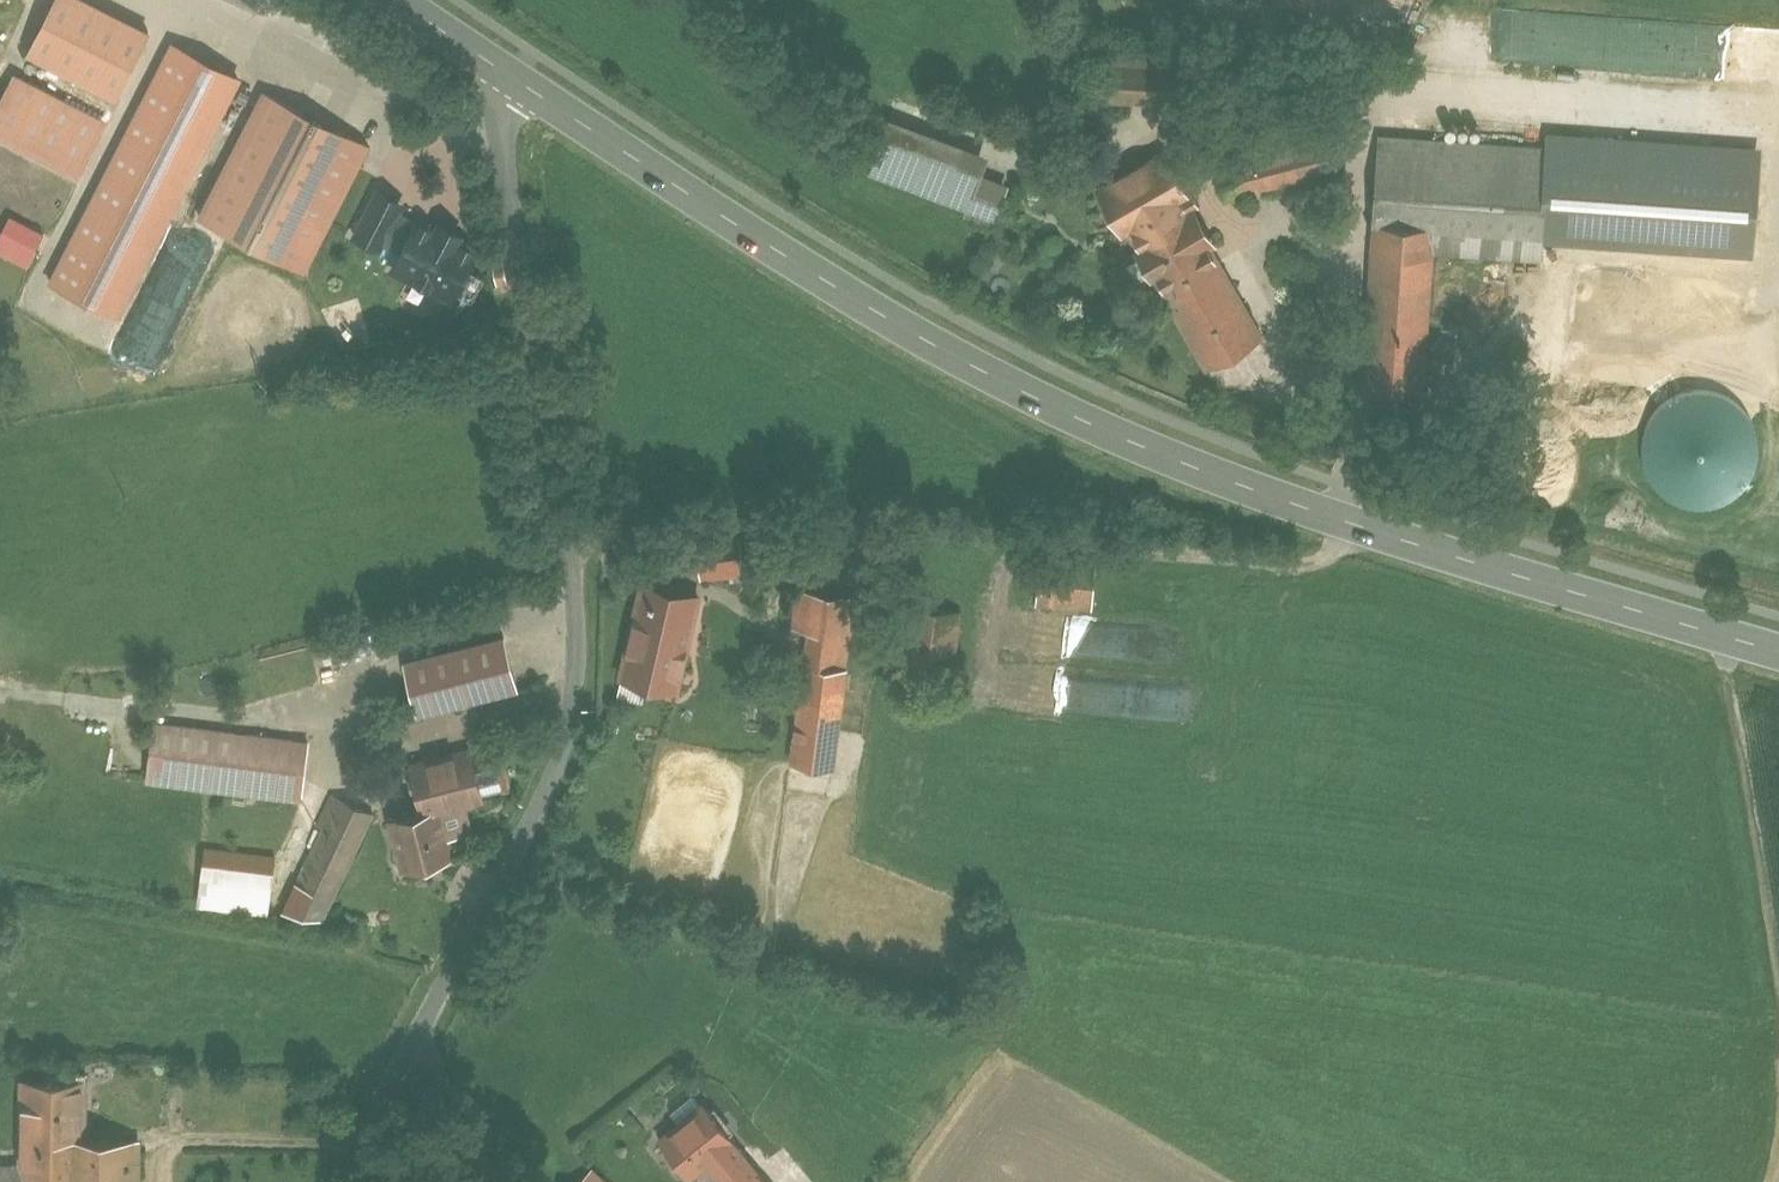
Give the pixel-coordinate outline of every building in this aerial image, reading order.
[(28,58),(115,101),(148,34),(78,0),(57,0),(28,58)] [(1268,8),(1327,0),(1266,0),(1268,8)] [(1090,42),(1088,102),(1165,105),(1167,45),(1090,42)] [(238,80),(172,46),(51,280),(118,315),(238,80)] [(13,78),(0,103),(0,140),(77,180),(105,125),(13,78)] [(302,276),(367,144),(256,89),(191,221),(302,276)] [(875,180),(990,225),(1006,183),(979,173),(986,153),(899,119),(875,180)] [(1374,133),(1364,248),(1360,377),(1425,379),(1429,253),(1539,262),(1549,147),(1374,133)] [(1328,148),(1264,165),(1272,194),(1336,177),(1328,148)] [(1264,332),(1159,149),(1094,186),(1199,369),(1264,332)] [(401,204),(376,192),(353,239),(378,251),(380,246),(398,211),(401,204)] [(434,228),(398,211),(380,246),(399,255),(390,272),(451,302),(477,250),(462,242),(464,238),(436,224),(434,228)] [(44,231),(6,213),(0,227),(0,254),(28,266),(44,231)] [(507,285),(504,265),(493,266),(496,287),(507,285)] [(739,546),(689,551),(693,584),(743,579),(739,546)] [(1035,557),(1032,601),(1097,605),(1099,561),(1035,557)] [(672,695),(698,596),(639,581),(634,599),(613,680),(636,686),(672,695)] [(831,772),(850,598),(789,592),(785,633),(800,634),(785,767),(831,772)] [(953,654),(958,610),(908,605),(902,660),(935,664),(952,665),(953,654)] [(513,691),(498,631),(400,655),(414,715),(513,691)] [(299,802),(307,738),(149,720),(142,784),(299,802)] [(470,836),(461,802),(482,797),(469,745),(400,762),(413,814),(385,821),(398,873),(451,859),(447,842),(470,836)] [(327,913),(369,814),(327,796),(311,827),(315,828),(283,903),(302,911),(324,921),(327,913)] [(195,877),(265,886),(269,855),(199,846),(195,877)] [(137,1138),(82,1137),(83,1078),(12,1076),(10,1162),(0,1162),(0,1181),(136,1181),(137,1138)] [(700,1100),(652,1138),(686,1181),(706,1166),(719,1181),(765,1181),(700,1100)] [(588,1167),(574,1181),(604,1181),(588,1167)]
